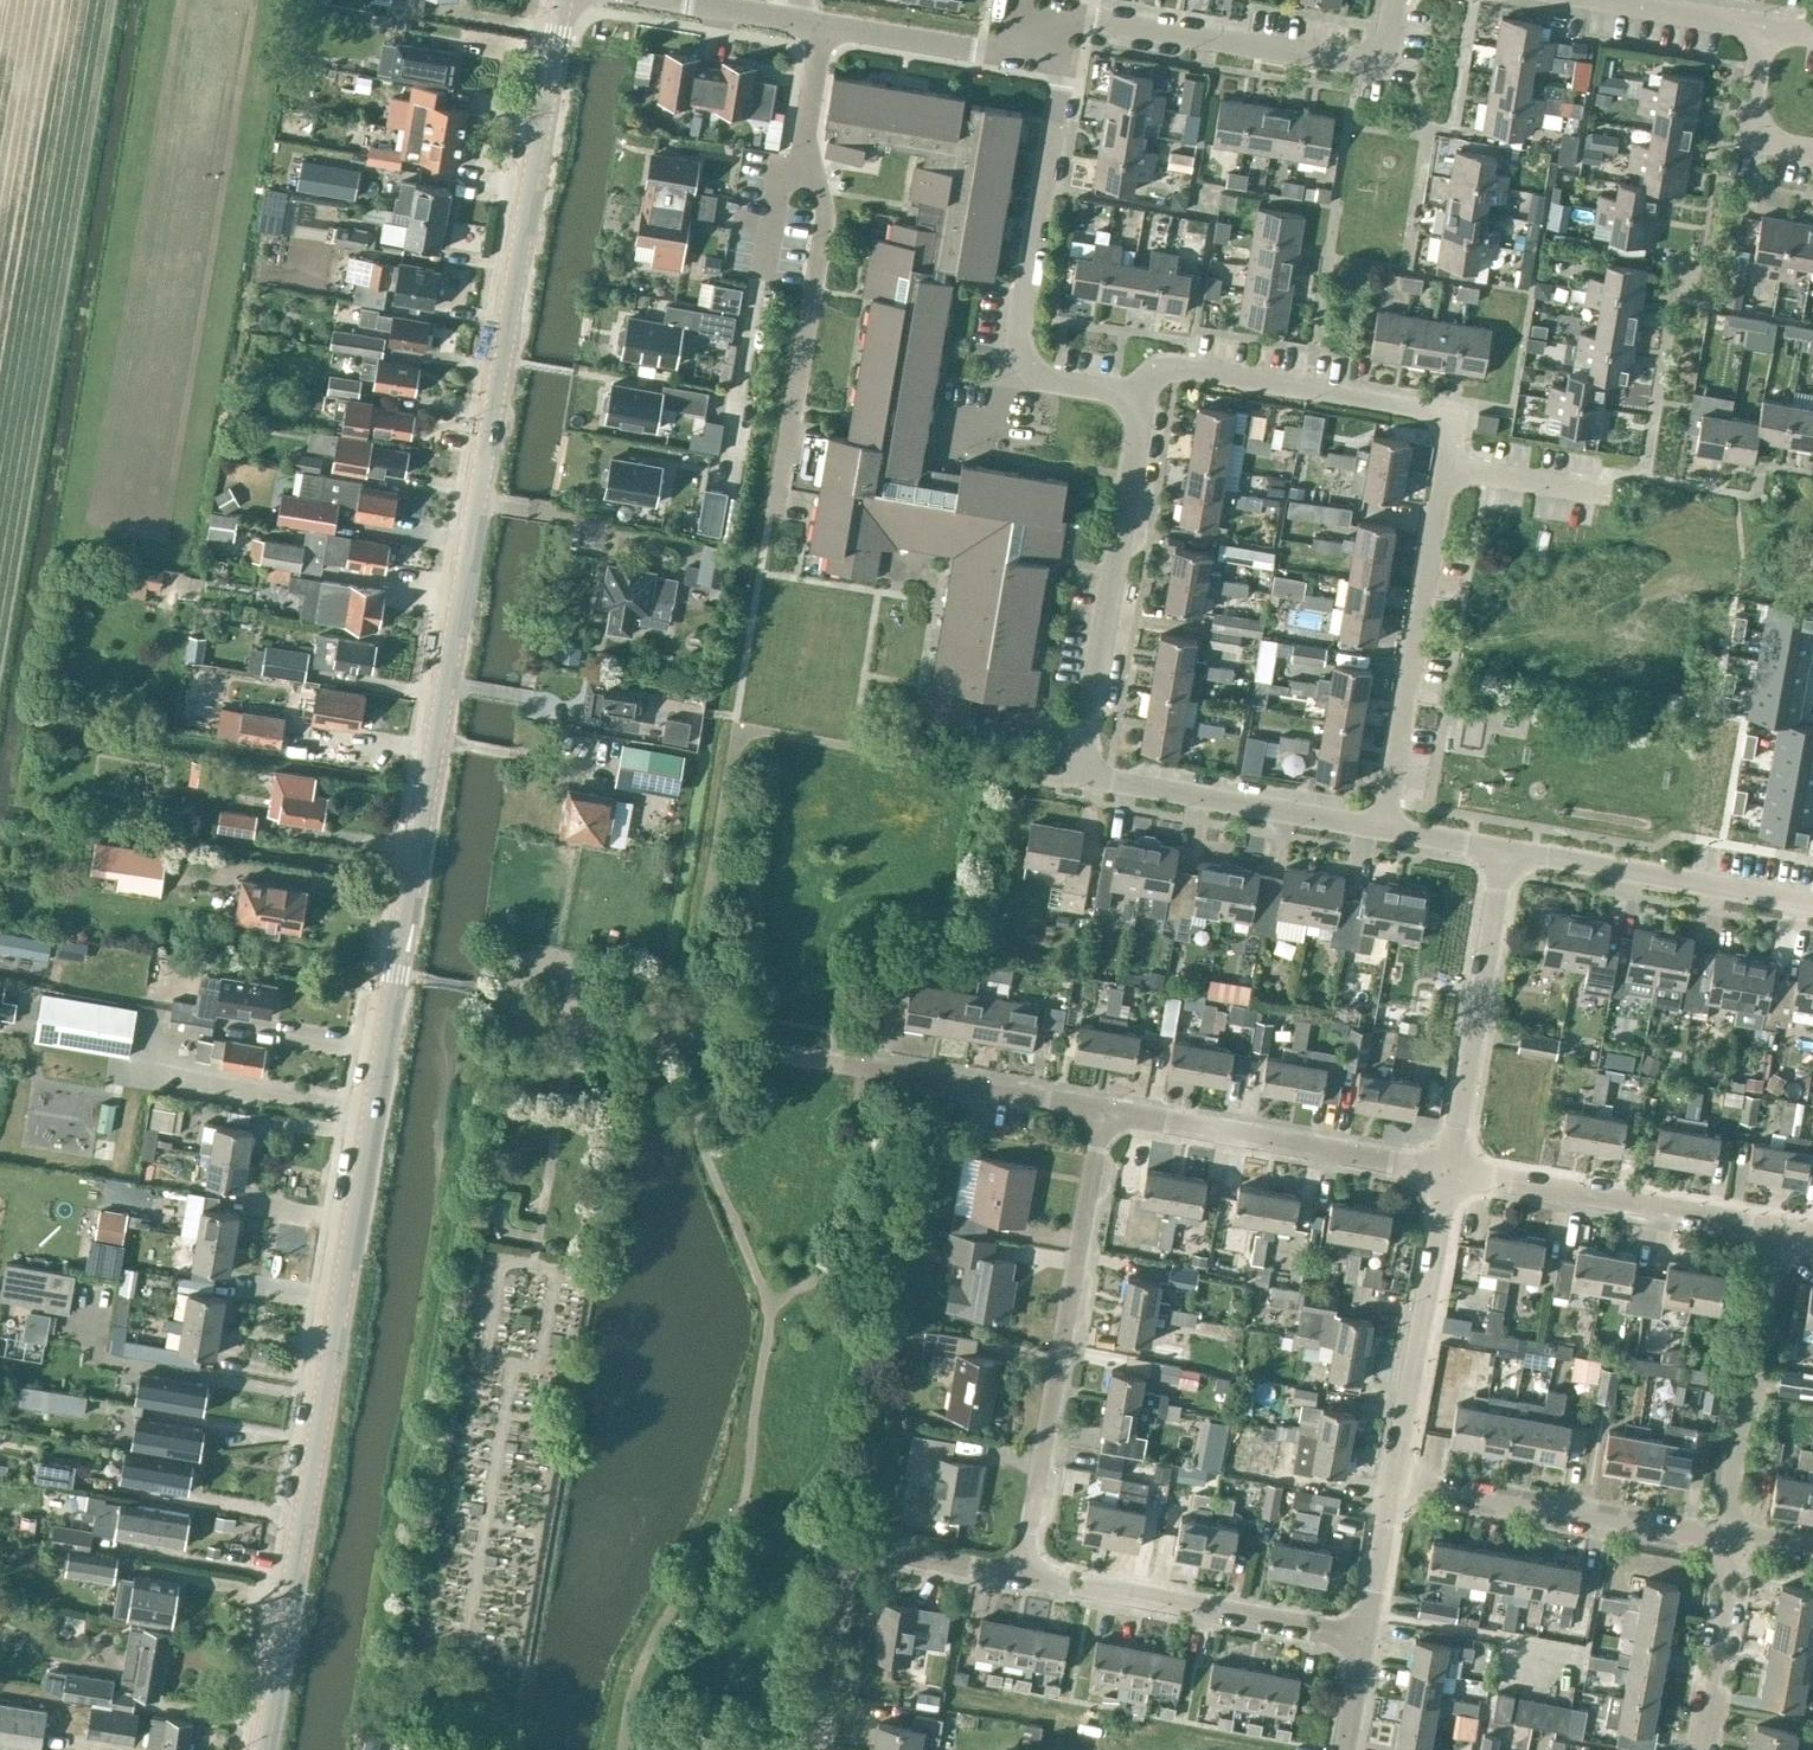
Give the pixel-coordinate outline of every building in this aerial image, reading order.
[(391,3),(408,6),(425,9),(426,0),(391,0),(391,3)] [(391,3),(389,14),(406,16),(408,6),(391,3)] [(372,11),(370,22),(374,29),(384,31),(390,26),(392,15),(372,11)] [(398,16),(396,26),(411,29),(413,18),(398,16)] [(1552,52),(1553,41),(1536,38),(1539,23),(1500,16),(1495,45),(1551,54),(1552,52)] [(374,33),(373,44),(394,46),(395,34),(374,33)] [(1553,41),(1552,52),(1570,55),(1572,44),(1553,41)] [(1572,44),(1570,55),(1585,57),(1587,43),(1578,42),(1573,41),(1572,44)] [(392,77),(452,87),(458,54),(397,44),(392,77)] [(1549,69),(1551,54),(1495,45),(1491,73),(1530,80),(1532,66),(1549,69)] [(704,106),(710,67),(696,65),(697,58),(669,53),(662,100),(690,104),(704,106)] [(1562,71),(1564,57),(1553,55),(1551,69),(1562,71)] [(752,80),(754,68),(726,63),(725,70),(710,67),(704,106),(718,108),(718,109),(770,117),(776,84),(752,80)] [(1133,74),(1150,77),(1152,67),(1135,64),(1133,74)] [(1161,108),(1163,95),(1148,92),(1150,77),(1133,74),(1110,71),(1106,99),(1161,108)] [(1696,108),(1701,78),(1661,71),(1658,87),(1641,84),(1639,98),(1696,108)] [(359,73),(357,88),(371,90),(373,76),(359,73)] [(952,231),(946,267),(993,275),(1021,111),(964,102),(965,96),(834,73),(826,123),(831,124),(826,151),(863,157),(866,140),(919,149),(911,193),(927,196),(923,221),(935,223),(934,228),(952,231)] [(1527,94),(1530,80),(1491,73),(1486,101),(1541,110),(1542,109),(1544,97),(1527,94)] [(1574,73),(1572,87),(1573,87),(1586,89),(1589,76),(1575,73),(1574,73)] [(1599,91),(1623,95),(1625,79),(1601,74),(1599,91)] [(1199,114),(1203,89),(1205,80),(1185,77),(1179,110),(1199,114)] [(415,85),(412,100),(417,101),(430,103),(430,104),(444,106),(447,90),(415,85)] [(1595,101),(1610,104),(1611,93),(1596,91),(1595,101)] [(1542,109),(1541,110),(1558,113),(1560,99),(1544,97),(1542,109)] [(1692,136),(1696,108),(1639,98),(1637,110),(1654,113),(1652,129),(1692,136)] [(1159,121),(1161,108),(1106,99),(1101,127),(1140,134),(1143,119),(1159,121)] [(1240,149),(1248,103),(1219,99),(1212,144),(1240,149)] [(412,100),(407,129),(424,132),(463,139),(468,110),(449,107),(444,106),(430,104),(430,103),(417,101),(412,100)] [(1539,122),(1541,110),(1486,101),(1481,130),(1520,136),(1523,119),(1539,122)] [(1269,153),(1276,108),(1248,103),(1240,149),(1269,153)] [(1626,121),(1628,107),(1602,103),(1600,118),(1626,121)] [(1297,158),(1305,113),(1276,108),(1269,153),(1297,158)] [(1554,114),(1544,112),(1542,125),(1552,126),(1554,114)] [(1201,115),(1188,113),(1183,141),(1196,143),(1201,115)] [(1326,163),(1333,117),(1305,113),(1297,158),(1326,163)] [(1138,149),(1140,134),(1101,127),(1097,155),(1152,164),(1154,151),(1138,149)] [(403,152),(402,157),(421,160),(439,163),(458,167),(463,139),(424,132),(407,129),(403,152)] [(1687,164),(1692,136),(1652,129),(1649,144),(1632,141),(1629,155),(1687,164)] [(1586,134),(1584,147),(1590,148),(1591,147),(1617,151),(1619,136),(1592,133),(1592,135),(1586,134)] [(368,163),(400,169),(403,152),(370,146),(368,163)] [(1584,149),(1582,160),(1597,163),(1599,151),(1584,149)] [(1505,188),(1507,175),(1492,172),(1495,157),(1456,150),(1451,179),(1505,188)] [(1192,172),(1195,155),(1171,152),(1168,168),(1192,172)] [(648,183),(646,197),(691,205),(694,188),(698,163),(652,155),(648,183)] [(1150,177),(1152,164),(1097,155),(1092,184),(1131,190),(1134,175),(1150,177)] [(1682,193),(1687,164),(1629,155),(1627,167),(1644,170),(1642,185),(1642,186),(1659,189),(1658,189),(1682,193)] [(361,169),(302,160),(297,190),(356,200),(361,169)] [(1236,188),(1239,173),(1228,171),(1226,186),(1236,188)] [(1246,190),(1249,175),(1239,173),(1236,188),(1246,190)] [(1172,189),(1197,194),(1199,180),(1174,175),(1172,189)] [(1503,201),(1505,188),(1451,179),(1446,207),(1485,213),(1488,199),(1503,201)] [(1292,197),(1295,182),(1284,180),(1281,195),(1292,197)] [(452,190),(415,183),(402,181),(399,197),(396,196),(394,210),(394,212),(447,221),(449,207),(453,207),(455,194),(452,194),(452,190)] [(1642,186),(1642,185),(1618,181),(1616,197),(1600,195),(1598,207),(1654,217),(1658,189),(1659,189),(1642,186)] [(1292,197),(1302,199),(1305,184),(1295,182),(1292,197)] [(1318,188),(1316,201),(1330,204),(1332,191),(1318,188)] [(300,198),(265,192),(259,230),(294,235),(300,198)] [(1251,211),(1253,196),(1232,192),(1229,208),(1251,211)] [(1532,192),(1530,206),(1542,208),(1545,194),(1532,192)] [(1174,206),(1187,208),(1189,195),(1183,194),(1175,200),(1174,206)] [(638,239),(635,260),(655,263),(681,267),(689,222),(691,205),(646,197),(643,211),(638,239)] [(1113,216),(1114,205),(1115,204),(1087,199),(1085,212),(1113,216)] [(1195,199),(1189,231),(1212,236),(1218,203),(1195,199)] [(366,205),(364,219),(385,223),(382,239),(404,243),(404,244),(423,247),(442,250),(442,246),(445,247),(448,234),(445,234),(447,221),(394,212),(394,210),(371,206),(366,205)] [(1298,243),(1303,215),(1255,207),(1251,236),(1298,243)] [(1483,227),(1485,213),(1446,207),(1442,235),(1496,244),(1498,230),(1483,227)] [(1649,244),(1654,217),(1598,207),(1596,220),(1612,222),(1609,237),(1645,243),(1649,244)] [(1791,220),(1790,220),(1762,215),(1755,255),(1770,258),(1767,275),(1781,277),(1791,220)] [(1232,222),(1217,220),(1215,230),(1230,233),(1232,222)] [(1791,220),(1781,277),(1793,279),(1796,263),(1812,266),(1812,260),(1812,224),(1791,220)] [(952,231),(934,228),(894,221),(891,240),(873,237),(863,294),(873,296),(848,436),(806,429),(799,466),(794,466),(790,485),(820,491),(811,546),(830,550),(827,568),(874,577),(880,545),(896,548),(898,538),(955,548),(1019,557),(1020,549),(1059,556),(1065,519),(1061,518),(1068,480),(963,462),(960,478),(919,471),(952,280),(944,278),(946,267),(952,231)] [(1156,222),(1155,230),(1167,232),(1168,224),(1156,222)] [(351,227),(351,226),(338,224),(334,243),(367,249),(370,232),(351,227)] [(1228,244),(1230,233),(1215,230),(1213,241),(1228,244)] [(1516,233),(1513,247),(1524,248),(1526,234),(1516,233)] [(1535,250),(1537,236),(1526,234),(1524,248),(1535,250)] [(1494,256),(1496,244),(1442,235),(1437,263),(1452,265),(1450,275),(1475,280),(1477,268),(1476,268),(1479,253),(1494,256)] [(1293,272),(1298,243),(1251,236),(1246,264),(1293,272)] [(1609,237),(1607,251),(1643,257),(1645,243),(1609,237)] [(1107,243),(1094,241),(1091,257),(1076,255),(1069,294),(1098,298),(1107,243)] [(1133,264),(1131,264),(1117,261),(1120,245),(1107,243),(1098,298),(1126,303),(1133,264)] [(1524,248),(1521,267),(1532,269),(1535,250),(1524,248)] [(1163,253),(1162,252),(1148,250),(1146,266),(1133,264),(1126,303),(1154,308),(1163,253)] [(1183,312),(1190,273),(1173,271),(1176,255),(1163,253),(1154,308),(1183,312)] [(393,263),(373,260),(350,256),(345,280),(357,281),(353,302),(384,307),(387,288),(395,289),(393,301),(434,307),(440,272),(420,269),(420,267),(400,264),(400,265),(393,264),(393,263)] [(710,257),(707,270),(721,272),(723,259),(710,257)] [(1640,298),(1645,269),(1608,263),(1605,278),(1589,276),(1587,289),(1640,298)] [(1289,300),(1293,272),(1246,264),(1241,293),(1289,300)] [(1411,291),(1414,276),(1403,274),(1401,290),(1411,291)] [(1746,279),(1732,275),(1731,275),(1726,305),(1741,308),(1746,279)] [(1222,278),(1208,276),(1207,276),(1206,286),(1221,289),(1222,278)] [(1422,293),(1424,278),(1414,276),(1411,291),(1422,293)] [(1535,294),(1545,296),(1548,284),(1538,281),(1535,294)] [(715,284),(711,306),(738,310),(742,289),(715,284)] [(1467,301),(1470,286),(1459,284),(1457,299),(1467,301)] [(1219,300),(1221,289),(1206,286),(1204,297),(1219,300)] [(1478,302),(1480,287),(1470,286),(1467,301),(1478,302)] [(1636,326),(1640,298),(1587,289),(1585,302),(1601,305),(1599,320),(1636,326)] [(1284,329),(1289,300),(1241,293),(1237,321),(1284,329)] [(632,315),(630,326),(628,325),(623,328),(621,340),(624,344),(627,344),(625,355),(678,364),(684,328),(734,337),(737,315),(670,304),(667,321),(632,315)] [(393,316),(379,314),(380,310),(362,307),(359,325),(376,327),(391,330),(388,343),(427,350),(431,322),(393,316)] [(1398,359),(1405,315),(1376,310),(1369,354),(1398,359)] [(1746,329),(1748,318),(1728,314),(1726,325),(1746,329)] [(1426,364),(1433,320),(1405,315),(1398,359),(1426,364)] [(1765,332),(1767,321),(1748,318),(1746,329),(1765,332)] [(1454,369),(1462,324),(1433,320),(1426,364),(1454,369)] [(1631,354),(1636,326),(1599,320),(1596,334),(1580,332),(1578,345),(1631,354)] [(1531,322),(1528,336),(1544,338),(1546,325),(1531,322)] [(1483,373),(1491,329),(1462,324),(1454,369),(1483,373)] [(1802,339),(1804,328),(1784,324),(1782,336),(1802,339)] [(1804,328),(1802,339),(1812,341),(1812,329),(1804,328)] [(383,357),(385,347),(386,338),(333,329),(331,348),(364,354),(380,357),(380,356),(383,357)] [(737,340),(704,332),(698,358),(731,366),(737,340)] [(1728,351),(1748,355),(1746,366),(1776,373),(1782,343),(1732,332),(1728,351)] [(1528,336),(1526,348),(1542,351),(1544,338),(1528,336)] [(1801,349),(1812,351),(1812,344),(1812,341),(1802,339),(1801,349)] [(1576,358),(1574,372),(1589,375),(1589,376),(1606,379),(1606,382),(1626,385),(1631,354),(1578,345),(1576,358)] [(379,360),(380,357),(364,354),(363,361),(360,377),(375,379),(374,387),(415,393),(415,390),(421,390),(423,379),(417,378),(419,367),(379,360)] [(1536,367),(1524,365),(1522,377),(1529,378),(1535,374),(1536,367)] [(1589,376),(1589,375),(1574,372),(1568,371),(1565,388),(1550,385),(1548,398),(1601,407),(1606,382),(1606,379),(1589,376)] [(327,394),(359,399),(362,381),(331,374),(327,394)] [(605,396),(604,406),(606,409),(609,410),(607,421),(656,429),(660,406),(663,392),(613,383),(611,394),(608,394),(605,396)] [(663,392),(660,406),(705,414),(709,392),(664,384),(663,392)] [(324,393),(307,391),(305,405),(323,407),(324,393)] [(1785,441),(1791,402),(1763,397),(1759,421),(1760,421),(1758,436),(1785,441)] [(1597,436),(1601,407),(1548,398),(1546,411),(1561,414),(1559,429),(1597,436)] [(373,403),(358,400),(347,399),(342,433),(368,438),(369,430),(411,437),(415,414),(373,407),(373,403)] [(1812,446),(1812,406),(1791,402),(1785,441),(1812,446)] [(1198,406),(1194,434),(1230,440),(1230,442),(1242,444),(1243,436),(1244,430),(1232,428),(1235,412),(1198,406)] [(1724,453),(1731,416),(1702,411),(1696,448),(1724,453)] [(1496,434),(1499,417),(1499,416),(1479,413),(1476,431),(1496,434)] [(1760,421),(1759,421),(1731,416),(1724,453),(1755,459),(1758,436),(1760,421)] [(1298,447),(1302,426),(1285,423),(1282,444),(1298,447)] [(1225,469),(1230,442),(1230,440),(1194,434),(1189,463),(1225,469)] [(1498,467),(1501,436),(1484,434),(1481,465),(1498,467)] [(337,452),(333,470),(367,476),(368,469),(404,475),(408,451),(370,445),(370,446),(362,445),(363,439),(339,435),(337,452)] [(1410,441),(1373,435),(1370,451),(1357,450),(1356,455),(1355,462),(1405,470),(1410,441)] [(1242,444),(1241,449),(1255,452),(1258,439),(1243,436),(1242,444)] [(1300,437),(1298,449),(1317,452),(1319,441),(1300,437)] [(1258,439),(1255,452),(1270,454),(1272,441),(1258,439)] [(1342,453),(1329,450),(1326,463),(1340,466),(1342,453)] [(320,471),(322,456),(294,451),(291,466),(320,471)] [(1356,455),(1342,453),(1340,466),(1355,468),(1355,462),(1356,455)] [(663,465),(613,456),(611,468),(608,467),(606,469),(604,479),(606,481),(609,482),(607,493),(656,502),(663,465)] [(1405,470),(1355,462),(1355,468),(1351,490),(1400,498),(1405,470)] [(1189,463),(1184,491),(1220,497),(1220,498),(1232,500),(1234,492),(1235,488),(1222,486),(1225,469),(1189,463)] [(399,494),(362,487),(363,481),(324,475),(321,495),(320,499),(284,493),(279,521),(296,525),(335,532),(338,514),(394,524),(396,511),(399,512),(402,497),(398,497),(399,494)] [(1263,497),(1262,503),(1281,506),(1285,479),(1270,476),(1266,497),(1263,497)] [(1302,497),(1304,488),(1290,485),(1288,495),(1302,497)] [(214,495),(223,513),(236,506),(226,489),(214,495)] [(728,493),(705,489),(698,530),(720,533),(728,493)] [(1216,526),(1220,498),(1220,497),(1184,491),(1179,519),(1216,526)] [(1232,500),(1232,505),(1246,508),(1248,494),(1234,492),(1232,500)] [(1248,494),(1246,508),(1261,510),(1262,503),(1263,497),(1248,494)] [(1321,503),(1319,519),(1349,523),(1352,507),(1321,503)] [(225,515),(212,513),(208,538),(221,540),(225,515)] [(1355,538),(1353,548),(1391,555),(1395,526),(1358,520),(1355,538)] [(328,533),(313,531),(309,550),(325,553),(323,561),(347,565),(347,566),(384,572),(386,561),(388,562),(392,559),(393,552),(390,548),(388,548),(389,543),(352,537),(328,533)] [(1315,536),(1312,549),(1327,552),(1329,539),(1315,536)] [(266,538),(266,539),(253,537),(249,560),(262,562),(262,564),(269,566),(292,569),(301,571),(305,545),(266,538)] [(1329,539),(1327,552),(1341,554),(1344,541),(1329,539)] [(699,581),(721,584),(728,546),(707,543),(702,569),(689,566),(685,583),(698,585),(699,581)] [(1256,550),(1229,545),(1221,543),(1218,558),(1253,565),(1256,550)] [(1174,547),(1169,576),(1206,582),(1219,584),(1219,579),(1220,574),(1207,572),(1211,553),(1174,547)] [(1046,562),(1019,557),(955,548),(931,684),(925,683),(925,684),(920,717),(973,726),(977,705),(971,704),(973,693),(1034,703),(1040,667),(1028,665),(1046,562)] [(1386,583),(1391,555),(1353,548),(1353,550),(1349,577),(1386,583)] [(604,581),(601,603),(612,605),(608,628),(630,631),(632,621),(635,608),(648,611),(650,600),(673,605),(673,602),(677,578),(655,574),(655,571),(641,569),(642,562),(621,559),(620,565),(610,564),(607,581),(604,581)] [(137,565),(133,584),(161,589),(164,570),(137,565)] [(290,582),(292,569),(269,566),(267,579),(290,582)] [(1286,596),(1289,576),(1275,574),(1272,593),(1286,596)] [(1169,576),(1164,605),(1201,611),(1204,592),(1214,594),(1217,592),(1219,584),(1206,582),(1169,576)] [(1381,611),(1386,583),(1349,577),(1344,605),(1381,611)] [(1219,584),(1217,592),(1232,594),(1234,581),(1219,579),(1219,584)] [(379,629),(386,591),(322,581),(315,619),(379,629)] [(1234,581),(1232,594),(1246,596),(1248,583),(1234,581)] [(1305,592),(1303,605),(1317,607),(1320,594),(1305,592)] [(1320,594),(1317,607),(1332,610),(1334,597),(1320,594)] [(1376,640),(1381,611),(1344,605),(1339,633),(1376,640)] [(1211,629),(1252,635),(1262,637),(1265,621),(1214,612),(1211,629)] [(1329,615),(1285,615),(1286,636),(1330,635),(1329,615)] [(1795,641),(1812,644),(1812,619),(1799,617),(1795,641)] [(1771,623),(1768,636),(1778,639),(1782,625),(1771,623)] [(1211,629),(1208,645),(1237,650),(1240,633),(1211,629)] [(1159,633),(1155,661),(1191,668),(1204,671),(1205,665),(1206,661),(1193,658),(1196,639),(1159,633)] [(204,663),(207,638),(190,635),(187,660),(204,663)] [(375,646),(337,640),(338,638),(318,635),(315,654),(323,655),(323,656),(335,658),(334,665),(371,671),(375,646)] [(1768,636),(1765,649),(1775,652),(1778,639),(1768,636)] [(1294,641),(1291,657),(1324,663),(1327,647),(1294,641)] [(1790,668),(1812,671),(1812,644),(1795,641),(1790,668)] [(310,652),(267,645),(266,650),(251,647),(247,671),(305,681),(310,652)] [(578,664),(580,649),(560,646),(558,661),(578,664)] [(1244,672),(1261,673),(1263,652),(1246,651),(1244,672)] [(1187,696),(1191,668),(1155,661),(1150,690),(1187,696)] [(1320,683),(1318,691),(1329,692),(1329,690),(1367,697),(1371,668),(1334,662),(1331,680),(1320,678),(1320,683)] [(1204,671),(1203,678),(1217,680),(1220,667),(1205,665),(1204,671)] [(1220,667),(1217,680),(1232,683),(1233,676),(1234,669),(1220,667)] [(1786,692),(1812,697),(1812,671),(1790,668),(1786,692)] [(1761,675),(1759,687),(1769,688),(1770,676),(1761,675)] [(1290,684),(1288,691),(1303,694),(1305,681),(1291,678),(1290,684)] [(1271,681),(1269,690),(1288,694),(1288,691),(1290,684),(1289,684),(1271,681)] [(1305,681),(1303,694),(1317,696),(1318,691),(1320,683),(1305,681)] [(640,715),(644,693),(590,682),(584,715),(623,722),(624,712),(640,715)] [(366,709),(368,699),(364,696),(364,695),(317,687),(311,721),(358,728),(361,711),(366,709)] [(1759,687),(1757,699),(1767,701),(1769,688),(1759,687)] [(1182,724),(1187,696),(1150,690),(1145,718),(1182,724)] [(1317,696),(1316,702),(1327,703),(1324,719),(1362,725),(1367,697),(1329,690),(1329,692),(1318,691),(1317,696)] [(1782,718),(1812,723),(1812,697),(1786,692),(1782,718)] [(1291,712),(1318,716),(1319,702),(1293,699),(1291,712)] [(221,706),(216,735),(238,739),(238,740),(282,747),(284,732),(286,717),(247,711),(221,706)] [(663,739),(688,743),(691,722),(667,717),(663,739)] [(1177,753),(1182,724),(1145,718),(1140,747),(1177,753)] [(1357,753),(1362,725),(1324,719),(1320,747),(1357,753)] [(1196,720),(1194,733),(1208,735),(1210,722),(1196,720)] [(1210,722),(1208,735),(1223,738),(1225,725),(1210,722)] [(1802,747),(1812,749),(1812,723),(1806,722),(1802,747)] [(1778,730),(1776,743),(1786,744),(1788,732),(1778,730)] [(1281,734),(1279,747),(1294,750),(1296,737),(1281,734)] [(1248,736),(1241,773),(1260,776),(1266,740),(1248,736)] [(1296,737),(1294,750),(1308,752),(1310,739),(1296,737)] [(1776,743),(1773,756),(1784,757),(1786,744),(1776,743)] [(258,759),(287,766),(290,753),(261,746),(258,759)] [(683,757),(624,746),(618,780),(677,790),(683,757)] [(1352,782),(1357,753),(1320,747),(1315,775),(1352,782)] [(1796,773),(1812,776),(1812,749),(1802,747),(1796,773)] [(218,764),(195,760),(193,775),(215,779),(218,764)] [(275,769),(270,800),(282,801),(279,817),(279,818),(322,825),(327,797),(315,795),(318,776),(275,769)] [(1792,800),(1812,804),(1812,776),(1796,773),(1792,800)] [(1769,782),(1766,794),(1776,796),(1778,784),(1769,782)] [(615,797),(570,789),(562,833),(607,841),(615,797)] [(1766,794),(1764,807),(1774,809),(1776,796),(1766,794)] [(1787,825),(1812,829),(1812,804),(1792,800),(1787,825)] [(254,836),(256,825),(258,815),(221,809),(218,830),(254,836)] [(1082,911),(1091,862),(1075,859),(1080,829),(1032,821),(1025,861),(1065,868),(1059,907),(1082,911)] [(1111,885),(1139,890),(1147,841),(1119,836),(1117,847),(1104,844),(1094,903),(1108,906),(1111,885)] [(97,839),(92,870),(120,874),(162,880),(167,850),(97,839)] [(1183,883),(1170,881),(1176,846),(1147,841),(1139,890),(1154,893),(1151,915),(1165,917),(1165,916),(1178,918),(1183,883)] [(1220,914),(1229,865),(1200,860),(1196,885),(1183,883),(1178,918),(1191,920),(1193,909),(1220,914)] [(1257,870),(1229,865),(1220,914),(1248,919),(1246,930),(1260,932),(1266,898),(1253,895),(1257,870)] [(1305,919),(1314,870),(1285,866),(1279,900),(1266,898),(1260,932),(1274,935),(1303,941),(1307,919),(1305,919)] [(1343,875),(1314,870),(1305,919),(1307,919),(1334,924),(1330,944),(1344,947),(1350,913),(1337,910),(1343,875)] [(308,891),(308,890),(241,879),(235,920),(262,924),(261,933),(278,936),(280,926),(302,930),(305,906),(310,903),(311,896),(308,891)] [(1389,933),(1397,885),(1369,880),(1363,915),(1350,913),(1344,947),(1358,949),(1371,952),(1376,931),(1389,933)] [(1426,890),(1398,885),(1397,885),(1389,933),(1418,938),(1426,890)] [(1571,967),(1579,917),(1551,912),(1542,962),(1571,967)] [(1059,914),(1057,924),(1069,926),(1070,916),(1059,914)] [(1619,937),(1606,935),(1608,922),(1579,917),(1571,967),(1586,969),(1584,989),(1609,994),(1619,937)] [(1619,937),(1609,994),(1624,997),(1624,992),(1651,996),(1653,981),(1662,932),(1634,927),(1632,939),(1619,937)] [(0,940),(0,949),(49,958),(53,939),(2,930),(0,940)] [(1702,954),(1688,952),(1691,937),(1662,932),(1653,981),(1655,981),(1651,1003),(1679,1008),(1679,1006),(1692,1009),(1702,954)] [(60,938),(56,956),(71,959),(74,941),(60,938)] [(1735,1005),(1744,957),(1715,952),(1715,957),(1702,954),(1692,1009),(1693,1009),(1692,1016),(1706,1019),(1707,1011),(1706,1011),(1708,1000),(1735,1005)] [(1735,1005),(1733,1021),(1774,1029),(1775,1023),(1781,990),(1768,987),(1773,962),(1744,957),(1735,1005)] [(1775,1023),(1790,1026),(1791,1018),(1812,1022),(1812,959),(1800,957),(1797,979),(1784,977),(1781,990),(1775,1023)] [(980,970),(979,975),(991,977),(994,963),(982,961),(981,965),(980,970)] [(1126,981),(1138,983),(1140,971),(1128,969),(1126,981)] [(1150,970),(1147,984),(1162,987),(1165,974),(1150,970)] [(222,976),(222,977),(207,975),(205,988),(220,991),(216,1013),(250,1018),(250,1014),(270,1017),(272,1004),(277,1001),(279,991),(275,987),(275,984),(222,976)] [(1048,978),(1044,1003),(1046,1004),(1061,1007),(1066,981),(1048,978)] [(1212,978),(1209,997),(1221,999),(1224,980),(1212,978)] [(936,1031),(944,988),(912,983),(904,1025),(936,1031)] [(1110,987),(1108,1001),(1122,1003),(1124,989),(1110,987)] [(976,994),(945,988),(944,988),(936,1031),(968,1037),(976,994)] [(137,1008),(44,992),(35,1041),(129,1057),(137,1008)] [(1000,1042),(1008,1000),(976,994),(968,1037),(1000,1042)] [(1164,1009),(1159,1032),(1175,1036),(1180,1012),(1183,997),(1167,994),(1164,1009)] [(212,1034),(215,1016),(217,1006),(174,999),(170,1026),(212,1034)] [(1032,1048),(1040,1005),(1008,1000),(1000,1042),(1032,1048)] [(1119,1018),(1122,1003),(1108,1001),(1106,1014),(1100,1013),(1098,1026),(1080,1023),(1075,1056),(1105,1061),(1113,1017),(1119,1018)] [(1204,1003),(1202,1018),(1215,1020),(1218,1005),(1204,1003)] [(1046,1004),(1043,1023),(1062,1026),(1065,1007),(1061,1007),(1046,1004)] [(1241,1014),(1244,1019),(1254,1021),(1256,1008),(1242,1005),(1241,1014)] [(1119,1018),(1113,1017),(1105,1061),(1135,1066),(1140,1033),(1125,1031),(1128,1019),(1119,1018)] [(1202,1018),(1199,1031),(1206,1032),(1213,1033),(1215,1020),(1202,1018)] [(1297,1019),(1294,1034),(1308,1036),(1310,1022),(1297,1019)] [(1415,1034),(1417,1023),(1403,1020),(1401,1032),(1415,1034)] [(1274,1024),(1258,1021),(1253,1049),(1269,1052),(1274,1024)] [(1351,1027),(1344,1065),(1365,1069),(1372,1031),(1351,1027)] [(1146,1029),(1144,1036),(1157,1039),(1158,1031),(1146,1029)] [(1558,1038),(1521,1031),(1517,1050),(1555,1057),(1558,1038)] [(1213,1033),(1206,1032),(1204,1045),(1198,1078),(1227,1083),(1233,1050),(1216,1047),(1218,1034),(1213,1033)] [(1428,1059),(1431,1038),(1428,1037),(1399,1032),(1395,1052),(1395,1054),(1401,1055),(1407,1056),(1428,1059)] [(1306,1051),(1308,1036),(1294,1034),(1292,1046),(1284,1045),(1281,1059),(1267,1056),(1262,1089),(1292,1094),(1297,1062),(1299,1050),(1306,1051)] [(226,1039),(226,1040),(214,1038),(214,1041),(199,1039),(195,1060),(211,1062),(212,1055),(223,1057),(222,1067),(260,1074),(261,1065),(267,1061),(268,1053),(264,1049),(265,1045),(226,1039)] [(1198,1078),(1204,1045),(1174,1040),(1168,1072),(1198,1078)] [(1607,1050),(1604,1065),(1618,1068),(1621,1053),(1607,1050)] [(1662,1062),(1647,1055),(1640,1070),(1655,1077),(1662,1062)] [(1327,1067),(1306,1063),(1297,1062),(1292,1094),(1322,1099),(1327,1067)] [(1685,1062),(1683,1077),(1698,1079),(1699,1064),(1685,1062)] [(1361,1073),(1355,1105),(1385,1110),(1391,1078),(1393,1067),(1393,1066),(1386,1065),(1383,1064),(1378,1067),(1377,1075),(1361,1073)] [(1524,1077),(1552,1079),(1553,1070),(1525,1068),(1524,1077)] [(1606,1068),(1605,1073),(1610,1074),(1610,1078),(1623,1081),(1625,1072),(1606,1068)] [(1610,1078),(1610,1074),(1605,1073),(1597,1071),(1594,1086),(1608,1088),(1610,1078)] [(1775,1071),(1769,1081),(1782,1088),(1787,1078),(1775,1071)] [(1746,1089),(1758,1090),(1759,1078),(1747,1077),(1746,1089)] [(1391,1078),(1385,1110),(1415,1116),(1420,1083),(1404,1080),(1391,1078)] [(1608,1088),(1594,1086),(1592,1101),(1585,1100),(1582,1112),(1566,1109),(1560,1141),(1591,1147),(1599,1101),(1606,1103),(1606,1102),(1608,1088)] [(1690,1088),(1687,1103),(1701,1105),(1703,1091),(1690,1088)] [(1740,1121),(1756,1124),(1760,1099),(1745,1096),(1740,1121)] [(155,1099),(150,1128),(159,1129),(179,1133),(184,1104),(155,1099)] [(1599,1101),(1591,1147),(1621,1152),(1627,1119),(1612,1117),(1614,1103),(1606,1102),(1606,1103),(1599,1101)] [(1701,1105),(1687,1103),(1685,1117),(1677,1115),(1675,1128),(1660,1125),(1654,1158),(1685,1163),(1692,1118),(1698,1119),(1701,1105)] [(1784,1103),(1781,1117),(1794,1119),(1797,1105),(1784,1103)] [(1794,1119),(1781,1117),(1778,1133),(1774,1133),(1771,1145),(1753,1142),(1748,1175),(1778,1180),(1786,1134),(1791,1135),(1794,1119)] [(1705,1133),(1707,1121),(1692,1118),(1685,1163),(1715,1168),(1721,1136),(1705,1133)] [(116,1149),(118,1121),(104,1120),(101,1147),(116,1149)] [(253,1130),(235,1127),(215,1124),(212,1141),(203,1140),(201,1152),(249,1159),(253,1130)] [(156,1144),(159,1129),(150,1128),(146,1127),(143,1142),(156,1144)] [(1812,1158),(1812,1138),(1786,1134),(1778,1180),(1808,1185),(1812,1158)] [(156,1144),(143,1142),(141,1157),(154,1159),(156,1144)] [(244,1188),(249,1159),(201,1152),(199,1165),(208,1167),(206,1183),(244,1188)] [(1026,1224),(1036,1166),(983,1157),(973,1215),(955,1211),(952,1228),(987,1235),(990,1218),(1026,1224)] [(1148,1169),(1142,1201),(1159,1205),(1171,1207),(1177,1174),(1148,1169)] [(1171,1207),(1169,1219),(1176,1220),(1184,1222),(1186,1210),(1201,1212),(1207,1180),(1177,1174),(1171,1207)] [(1240,1185),(1234,1219),(1252,1222),(1250,1232),(1256,1233),(1262,1235),(1270,1191),(1240,1185)] [(1270,1191),(1262,1235),(1269,1236),(1274,1237),(1276,1226),(1294,1229),(1300,1196),(1270,1191)] [(240,1214),(202,1207),(204,1196),(189,1193),(182,1234),(183,1235),(235,1243),(240,1214)] [(1222,1195),(1219,1213),(1226,1214),(1229,1196),(1222,1195)] [(1333,1202),(1327,1235),(1341,1238),(1342,1238),(1340,1250),(1348,1251),(1354,1252),(1357,1240),(1362,1207),(1333,1202)] [(1357,1240),(1354,1252),(1361,1253),(1369,1255),(1371,1243),(1386,1246),(1392,1213),(1362,1207),(1357,1240)] [(102,1208),(97,1238),(123,1243),(128,1213),(102,1208)] [(142,1228),(145,1214),(132,1212),(129,1226),(142,1228)] [(1163,1218),(1160,1233),(1173,1235),(1176,1220),(1169,1219),(1163,1218)] [(140,1242),(142,1228),(129,1226),(127,1239),(126,1239),(126,1243),(121,1267),(140,1270),(145,1243),(140,1242)] [(1313,1227),(1310,1243),(1319,1245),(1322,1229),(1313,1227)] [(1508,1291),(1510,1274),(1516,1237),(1506,1235),(1507,1232),(1488,1229),(1481,1269),(1498,1272),(1495,1289),(1508,1291)] [(948,1308),(966,1311),(1009,1319),(1013,1293),(1008,1293),(1013,1260),(987,1256),(990,1239),(952,1233),(948,1257),(970,1260),(965,1287),(952,1284),(948,1308)] [(1158,1247),(1164,1248),(1171,1249),(1173,1235),(1160,1233),(1158,1247)] [(1256,1233),(1253,1248),(1266,1250),(1269,1236),(1262,1235),(1256,1233)] [(183,1235),(181,1248),(194,1250),(192,1266),(195,1266),(214,1269),(230,1272),(235,1243),(183,1235)] [(1539,1279),(1545,1239),(1527,1236),(1527,1239),(1516,1237),(1510,1274),(1539,1279)] [(121,1267),(126,1243),(123,1243),(97,1238),(95,1237),(89,1269),(120,1274),(121,1267)] [(1600,1289),(1606,1253),(1596,1251),(1596,1248),(1578,1245),(1575,1263),(1558,1260),(1552,1295),(1568,1298),(1571,1284),(1600,1289)] [(1253,1248),(1251,1262),(1264,1265),(1266,1250),(1253,1248)] [(1348,1251),(1345,1266),(1358,1268),(1361,1253),(1354,1252),(1348,1251)] [(1650,1276),(1632,1273),(1636,1254),(1618,1251),(1617,1255),(1606,1253),(1600,1289),(1627,1294),(1624,1311),(1643,1314),(1650,1276)] [(1206,1257),(1194,1255),(1193,1264),(1204,1266),(1206,1257)] [(1691,1305),(1697,1269),(1687,1267),(1688,1263),(1669,1260),(1666,1278),(1650,1276),(1643,1314),(1661,1317),(1664,1300),(1676,1302),(1674,1317),(1687,1319),(1689,1304),(1691,1305)] [(76,1274),(7,1262),(1,1299),(45,1306),(45,1308),(69,1312),(76,1274)] [(1345,1266),(1343,1280),(1349,1281),(1356,1282),(1358,1268),(1345,1266)] [(1171,1267),(1168,1284),(1196,1289),(1199,1272),(1171,1267)] [(1691,1305),(1720,1310),(1727,1270),(1708,1267),(1708,1270),(1697,1269),(1691,1305)] [(1129,1276),(1124,1306),(1156,1312),(1168,1314),(1167,1321),(1181,1323),(1183,1310),(1169,1308),(1170,1301),(1159,1299),(1161,1282),(1129,1276)] [(1259,1284),(1258,1304),(1273,1304),(1274,1284),(1259,1284)] [(1293,1289),(1290,1302),(1302,1304),(1301,1308),(1297,1331),(1309,1333),(1324,1336),(1322,1343),(1367,1351),(1373,1321),(1340,1315),(1335,1314),(1338,1298),(1305,1292),(1293,1289)] [(1493,1290),(1491,1306),(1504,1308),(1507,1292),(1493,1290)] [(226,1297),(208,1294),(188,1291),(183,1319),(183,1320),(221,1326),(226,1297)] [(115,1309),(128,1311),(131,1296),(118,1293),(115,1309)] [(1124,1306),(1118,1336),(1151,1342),(1154,1323),(1166,1326),(1167,1321),(1168,1314),(1156,1312),(1124,1306)] [(1500,1334),(1504,1311),(1489,1308),(1485,1331),(1485,1332),(1483,1344),(1498,1346),(1500,1334)] [(126,1325),(128,1311),(115,1309),(113,1323),(108,1350),(124,1352),(128,1325),(126,1325)] [(1183,1310),(1181,1323),(1196,1326),(1197,1319),(1198,1313),(1183,1310)] [(1443,1331),(1452,1332),(1455,1316),(1446,1315),(1443,1331)] [(183,1320),(183,1319),(169,1317),(167,1329),(181,1331),(178,1349),(216,1355),(221,1326),(183,1320)] [(1206,1321),(1204,1333),(1220,1336),(1222,1324),(1218,1323),(1206,1321)] [(937,1330),(937,1331),(926,1329),(923,1348),(934,1351),(933,1355),(957,1359),(947,1415),(990,1423),(1001,1360),(974,1355),(977,1337),(937,1330)] [(1485,1332),(1485,1331),(1471,1329),(1469,1341),(1483,1344),(1485,1332)] [(1295,1331),(1292,1344),(1307,1346),(1309,1333),(1297,1331),(1295,1331)] [(1309,1333),(1307,1346),(1321,1349),(1322,1343),(1324,1336),(1309,1333)] [(1514,1336),(1500,1334),(1498,1346),(1512,1349),(1514,1336)] [(1527,1351),(1529,1339),(1514,1336),(1512,1349),(1527,1351)] [(1541,1354),(1543,1341),(1529,1339),(1527,1351),(1541,1354)] [(1556,1356),(1558,1344),(1543,1341),(1541,1354),(1556,1356)] [(1156,1342),(1153,1357),(1182,1363),(1184,1347),(1156,1342)] [(1321,1349),(1320,1358),(1331,1360),(1328,1375),(1361,1381),(1367,1351),(1322,1343),(1321,1349)] [(1572,1350),(1573,1346),(1558,1344),(1556,1356),(1571,1359),(1572,1350)] [(1454,1420),(1450,1443),(1469,1446),(1469,1443),(1479,1445),(1495,1353),(1486,1351),(1482,1376),(1478,1375),(1473,1406),(1457,1404),(1454,1420)] [(1495,1353),(1479,1445),(1479,1448),(1497,1451),(1497,1448),(1507,1450),(1516,1403),(1506,1402),(1507,1396),(1500,1395),(1506,1355),(1495,1353)] [(1598,1383),(1602,1359),(1578,1355),(1574,1379),(1598,1383)] [(1634,1370),(1636,1358),(1621,1356),(1620,1367),(1634,1370)] [(1649,1373),(1651,1361),(1636,1358),(1634,1370),(1649,1373)] [(1201,1371),(1181,1368),(1182,1367),(1152,1361),(1150,1377),(1178,1382),(1178,1385),(1198,1388),(1201,1371)] [(1663,1375),(1665,1363),(1651,1361),(1649,1373),(1663,1375)] [(1678,1378),(1680,1366),(1665,1363),(1663,1375),(1678,1378)] [(1692,1380),(1694,1368),(1680,1366),(1678,1378),(1692,1380)] [(1708,1383),(1709,1376),(1710,1371),(1694,1368),(1692,1380),(1708,1383)] [(1613,1403),(1618,1371),(1604,1369),(1598,1401),(1613,1403)] [(1782,1369),(1778,1393),(1812,1399),(1812,1374),(1782,1369)] [(1151,1414),(1164,1417),(1166,1404),(1168,1395),(1142,1391),(1145,1375),(1113,1370),(1107,1400),(1150,1408),(1149,1414),(1151,1414)] [(206,1390),(207,1385),(140,1373),(135,1401),(203,1413),(204,1407),(208,1404),(210,1395),(206,1390)] [(1230,1378),(1216,1376),(1213,1390),(1227,1392),(1230,1378)] [(1679,1383),(1675,1402),(1683,1403),(1686,1385),(1679,1383)] [(1318,1390),(1312,1390),(1294,1387),(1292,1402),(1316,1405),(1318,1390)] [(88,1395),(50,1389),(47,1408),(85,1415),(88,1395)] [(1570,1424),(1557,1422),(1558,1414),(1563,1410),(1566,1392),(1547,1389),(1544,1407),(1535,1454),(1545,1456),(1545,1460),(1563,1463),(1570,1424)] [(1257,1423),(1275,1422),(1274,1398),(1250,1399),(1251,1428),(1258,1428),(1257,1423)] [(1107,1400),(1102,1429),(1124,1433),(1121,1451),(1125,1452),(1142,1455),(1145,1436),(1134,1435),(1134,1434),(1137,1420),(1149,1422),(1151,1414),(1149,1414),(1150,1408),(1107,1400)] [(1535,1454),(1544,1407),(1517,1402),(1517,1403),(1516,1403),(1507,1450),(1507,1453),(1525,1456),(1525,1453),(1535,1454)] [(1166,1404),(1164,1417),(1179,1419),(1181,1407),(1166,1404)] [(1277,1431),(1275,1437),(1299,1441),(1300,1436),(1350,1445),(1356,1414),(1323,1408),(1320,1423),(1301,1419),(1299,1427),(1278,1423),(1277,1428),(1277,1430),(1277,1431)] [(199,1458),(204,1429),(133,1417),(128,1446),(199,1458)] [(1632,1471),(1640,1425),(1628,1422),(1626,1434),(1609,1431),(1602,1470),(1621,1473),(1622,1470),(1632,1471)] [(1666,1441),(1660,1476),(1669,1478),(1668,1482),(1686,1485),(1687,1481),(1688,1481),(1691,1462),(1705,1465),(1711,1431),(1696,1429),(1682,1426),(1669,1424),(1669,1427),(1666,1426),(1663,1441),(1666,1441)] [(1659,1477),(1660,1476),(1666,1441),(1663,1440),(1649,1438),(1650,1427),(1640,1425),(1632,1471),(1642,1473),(1641,1477),(1659,1480),(1659,1477)] [(974,1516),(982,1466),(952,1460),(955,1442),(915,1435),(909,1471),(933,1476),(927,1508),(974,1516)] [(1276,1469),(1274,1482),(1299,1486),(1301,1474),(1312,1476),(1313,1469),(1344,1475),(1350,1445),(1300,1436),(1299,1441),(1293,1472),(1276,1469)] [(1781,1443),(1769,1441),(1766,1457),(1778,1459),(1781,1443)] [(1800,1516),(1806,1480),(1808,1469),(1812,1449),(1801,1447),(1797,1465),(1794,1465),(1792,1477),(1778,1475),(1771,1511),(1800,1516)] [(197,1472),(191,1468),(192,1464),(127,1453),(122,1481),(187,1492),(188,1488),(194,1486),(197,1472)] [(1200,1453),(1198,1465),(1200,1466),(1219,1469),(1221,1470),(1224,1458),(1221,1457),(1202,1454),(1200,1453)] [(1120,1478),(1120,1476),(1123,1458),(1100,1454),(1097,1471),(1103,1472),(1100,1488),(1120,1491),(1122,1478),(1120,1478)] [(76,1465),(38,1459),(35,1479),(73,1486),(76,1465)] [(1156,1465),(1155,1475),(1171,1478),(1172,1468),(1170,1468),(1156,1465)] [(1194,1467),(1192,1482),(1206,1485),(1208,1470),(1200,1468),(1194,1467)] [(1148,1483),(1142,1482),(1122,1478),(1120,1491),(1117,1504),(1111,1541),(1139,1547),(1146,1509),(1144,1509),(1148,1483)] [(1806,1480),(1800,1516),(1812,1519),(1812,1481),(1806,1480)] [(1282,1494),(1283,1485),(1267,1483),(1261,1515),(1278,1519),(1282,1494)] [(1311,1494),(1312,1494),(1313,1492),(1295,1489),(1292,1507),(1309,1510),(1310,1509),(1309,1508),(1311,1494)] [(1216,1495),(1214,1495),(1196,1492),(1192,1505),(1199,1506),(1197,1519),(1182,1516),(1175,1554),(1203,1559),(1210,1522),(1211,1522),(1213,1509),(1216,1495)] [(85,1507),(83,1518),(94,1520),(92,1531),(93,1531),(184,1546),(189,1515),(106,1501),(107,1497),(88,1494),(86,1507),(85,1507)] [(1340,1500),(1312,1494),(1311,1494),(1309,1508),(1310,1509),(1337,1514),(1340,1500)] [(1233,1513),(1233,1511),(1235,1499),(1216,1495),(1213,1509),(1233,1513)] [(1111,1541),(1117,1504),(1089,1499),(1082,1536),(1111,1541)] [(1305,1529),(1308,1511),(1297,1509),(1294,1527),(1305,1529)] [(1308,1511),(1305,1529),(1317,1531),(1320,1513),(1308,1511)] [(216,1515),(214,1525),(234,1528),(236,1518),(216,1515)] [(19,1539),(33,1541),(36,1520),(22,1518),(19,1539)] [(1238,1527),(1211,1522),(1210,1522),(1203,1559),(1231,1565),(1238,1527)] [(52,1535),(51,1545),(69,1548),(90,1552),(92,1542),(93,1531),(92,1531),(54,1524),(52,1535)] [(1296,1577),(1305,1530),(1292,1528),(1290,1543),(1274,1539),(1268,1571),(1296,1577)] [(1331,1550),(1315,1547),(1317,1533),(1305,1530),(1296,1577),(1325,1582),(1331,1550)] [(1456,1591),(1464,1546),(1434,1540),(1428,1574),(1443,1577),(1442,1587),(1444,1587),(1442,1603),(1423,1600),(1421,1615),(1456,1621),(1459,1606),(1458,1606),(1447,1604),(1450,1590),(1456,1591)] [(219,1557),(220,1547),(210,1546),(209,1556),(219,1557)] [(1487,1585),(1493,1551),(1464,1546),(1456,1591),(1450,1590),(1447,1604),(1458,1606),(1461,1591),(1468,1593),(1470,1582),(1487,1585)] [(118,1557),(90,1552),(69,1548),(67,1561),(67,1565),(65,1574),(114,1583),(116,1569),(118,1557)] [(1514,1601),(1523,1556),(1493,1551),(1487,1585),(1502,1587),(1501,1599),(1507,1600),(1514,1601)] [(1546,1595),(1552,1562),(1523,1556),(1514,1601),(1507,1600),(1506,1609),(1505,1615),(1518,1617),(1520,1601),(1528,1603),(1529,1592),(1546,1595)] [(1552,1562),(1546,1595),(1562,1598),(1559,1624),(1571,1625),(1574,1600),(1576,1601),(1582,1567),(1552,1562)] [(134,1576),(134,1578),(120,1576),(114,1614),(127,1616),(127,1618),(171,1625),(178,1583),(134,1576)] [(1673,1614),(1678,1585),(1646,1579),(1643,1595),(1630,1593),(1629,1599),(1628,1606),(1673,1614)] [(1781,1587),(1776,1615),(1812,1622),(1812,1592),(1781,1587)] [(1613,1610),(1615,1597),(1601,1594),(1598,1607),(1613,1610)] [(1635,1638),(1667,1644),(1673,1614),(1628,1606),(1629,1599),(1615,1597),(1613,1610),(1626,1612),(1622,1635),(1635,1638)] [(1497,1599),(1496,1607),(1506,1609),(1507,1600),(1501,1599),(1497,1599)] [(946,1612),(918,1607),(884,1602),(876,1656),(909,1661),(913,1637),(942,1642),(946,1612)] [(1515,1632),(1518,1617),(1505,1615),(1502,1629),(1515,1632)] [(1771,1643),(1812,1651),(1812,1644),(1812,1622),(1776,1615),(1771,1643)] [(1004,1661),(1011,1624),(982,1618),(975,1655),(1004,1661)] [(1033,1666),(1040,1629),(1011,1624),(1004,1661),(1033,1666)] [(48,1668),(44,1689),(64,1697),(100,1703),(110,1705),(109,1706),(133,1710),(136,1693),(158,1697),(169,1633),(143,1629),(130,1628),(121,1688),(113,1687),(114,1679),(48,1668)] [(1063,1672),(1069,1635),(1040,1629),(1033,1666),(1063,1672)] [(1460,1646),(1449,1644),(1416,1638),(1411,1668),(1443,1674),(1446,1658),(1458,1661),(1458,1658),(1473,1660),(1475,1648),(1460,1645),(1460,1646)] [(1662,1673),(1667,1644),(1635,1638),(1633,1654),(1619,1652),(1618,1658),(1617,1665),(1662,1673)] [(1119,1683),(1126,1646),(1097,1640),(1090,1677),(1119,1683)] [(1807,1679),(1812,1651),(1771,1643),(1766,1672),(1807,1679)] [(1148,1688),(1155,1651),(1126,1646),(1119,1683),(1148,1688)] [(1178,1693),(1185,1656),(1155,1651),(1148,1688),(1178,1693)] [(1605,1656),(1590,1653),(1587,1665),(1602,1668),(1605,1656)] [(1617,1665),(1618,1658),(1605,1656),(1602,1668),(1616,1671),(1615,1677),(1628,1679),(1625,1697),(1657,1703),(1662,1673),(1617,1665)] [(1236,1705),(1243,1668),(1213,1662),(1206,1699),(1236,1705)] [(1265,1710),(1272,1673),(1243,1668),(1236,1705),(1265,1710)] [(1441,1688),(1443,1674),(1411,1668),(1406,1697),(1438,1703),(1449,1705),(1448,1711),(1463,1713),(1465,1701),(1451,1698),(1452,1690),(1441,1688)] [(958,1670),(956,1683),(968,1685),(969,1679),(964,1671),(958,1670)] [(1802,1707),(1807,1679),(1766,1672),(1761,1700),(1802,1707)] [(989,1673),(988,1682),(1002,1685),(1003,1675),(989,1673)] [(1294,1716),(1301,1679),(1272,1673),(1265,1710),(1294,1716)] [(1003,1675),(1002,1685),(1012,1687),(1014,1677),(1003,1675)] [(1017,1678),(1016,1687),(1030,1690),(1031,1681),(1017,1678)] [(1046,1683),(1045,1693),(1059,1695),(1060,1686),(1046,1683)] [(1012,1703),(1013,1693),(990,1689),(988,1700),(1012,1703)] [(941,1695),(940,1695),(919,1691),(916,1707),(938,1711),(941,1695)] [(1509,1721),(1514,1694),(1497,1691),(1493,1718),(1509,1721)] [(1116,1707),(1117,1707),(1118,1697),(1104,1693),(1102,1704),(1116,1707)] [(1033,1709),(1035,1696),(1017,1694),(1015,1707),(1033,1709)] [(1433,1733),(1438,1703),(1406,1697),(1400,1727),(1433,1733)] [(1528,1725),(1533,1700),(1520,1697),(1515,1722),(1528,1725)] [(1610,1710),(1607,1724),(1619,1726),(1619,1727),(1652,1732),(1657,1703),(1625,1697),(1622,1713),(1610,1710)] [(1145,1712),(1147,1702),(1133,1699),(1131,1710),(1145,1712)] [(1541,1727),(1545,1702),(1533,1700),(1528,1725),(1541,1727)] [(0,1701),(0,1747),(19,1749),(41,1749),(48,1709),(0,1701)] [(1480,1703),(1479,1703),(1465,1701),(1463,1713),(1477,1716),(1480,1703)] [(1553,1730),(1558,1704),(1545,1702),(1541,1727),(1553,1730)] [(138,1719),(140,1712),(93,1704),(87,1736),(134,1744),(135,1741),(147,1743),(146,1749),(190,1749),(194,1723),(152,1715),(151,1721),(138,1719)] [(1160,1715),(1174,1718),(1176,1707),(1162,1704),(1160,1715)] [(1553,1730),(1566,1732),(1571,1707),(1558,1704),(1553,1730)] [(671,1715),(669,1725),(682,1727),(684,1717),(671,1715)] [(943,1719),(915,1715),(913,1728),(879,1723),(874,1749),(921,1749),(923,1739),(940,1742),(943,1719)] [(1234,1719),(1220,1716),(1218,1726),(1232,1729),(1234,1719)] [(1261,1735),(1261,1734),(1263,1724),(1248,1721),(1246,1732),(1261,1735)] [(1275,1737),(1290,1740),(1292,1729),(1277,1726),(1275,1737)] [(1797,1734),(1756,1726),(1752,1749),(1794,1749),(1797,1734)] [(1433,1733),(1400,1727),(1396,1749),(1430,1749),(1433,1733)] [(1498,1738),(1484,1736),(1482,1749),(1496,1749),(1498,1738)] [(1566,1741),(1553,1738),(1551,1749),(1564,1749),(1566,1741)]
